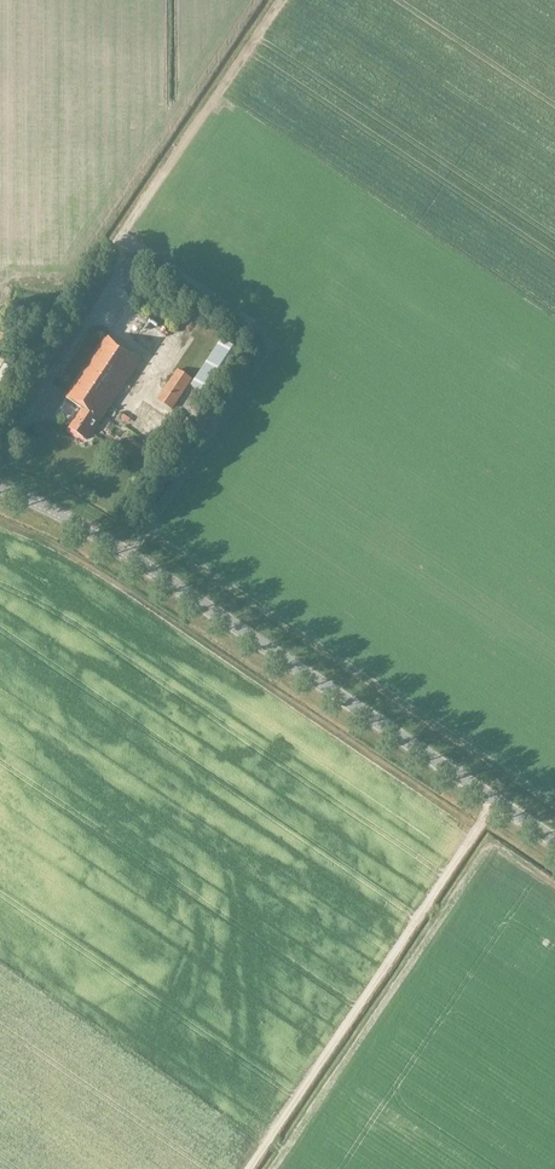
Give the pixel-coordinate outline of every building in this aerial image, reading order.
[(38,316),(41,302),(22,299),(20,313),(38,316)] [(176,372),(157,402),(171,411),(190,381),(194,384),(175,414),(191,425),(208,399),(239,352),(202,328),(174,370),(176,372)] [(105,336),(64,397),(82,409),(69,429),(86,440),(97,423),(99,423),(141,360),(105,336)] [(36,388),(45,376),(35,368),(30,375),(29,374),(25,380),(36,388)] [(142,402),(126,427),(166,454),(183,429),(142,402)] [(447,837),(456,843),(469,823),(459,817),(447,837)]
